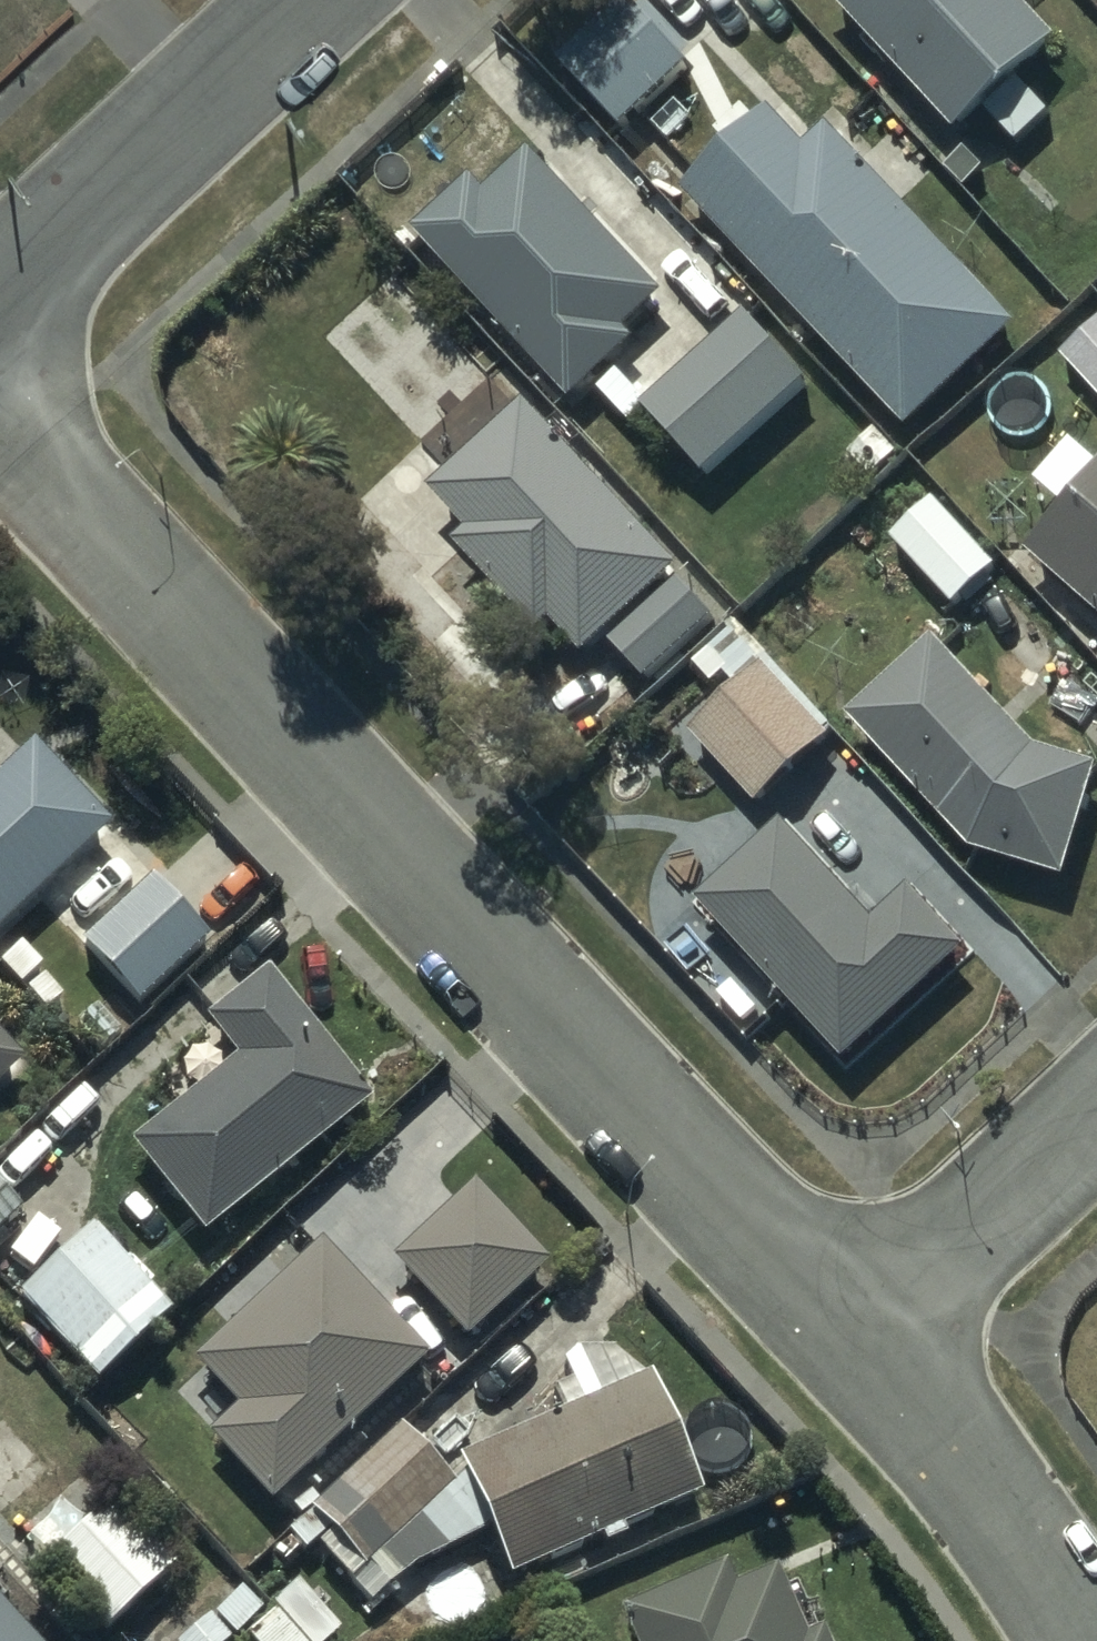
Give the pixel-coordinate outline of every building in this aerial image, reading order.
[(621,125),(688,64),(630,0),(605,0),(552,49),(621,125)] [(1019,0),(839,0),(959,129),(1055,39),(1019,0)] [(768,106),(681,189),(907,429),(1015,327),(826,128),(806,147),(768,106)] [(469,170),(409,226),(572,400),(636,341),(624,328),(660,295),(528,154),(488,191),(469,170)] [(740,310),(641,401),(709,476),(808,385),(740,310)] [(1060,355),(1096,392),(1096,318),(1060,355)] [(678,563),(520,403),(430,492),(466,529),(453,543),(539,631),(550,620),(585,655),(678,563)] [(1024,553),(1096,616),(1096,467),(1024,553)] [(996,562),(934,499),(892,539),(954,603),(996,562)] [(647,679),(709,617),(671,579),(609,641),(647,679)] [(733,688),(690,728),(757,800),(827,735),(730,631),(694,664),(710,682),(720,673),(733,688)] [(849,714),(970,846),(1055,875),(1093,761),(1034,742),(936,635),(849,714)] [(108,831),(28,744),(0,770),(0,929),(108,831)] [(784,821),(696,901),(845,1063),(966,953),(906,888),(873,918),(784,821)] [(154,878),(81,943),(135,1003),(208,937),(154,878)] [(367,1098),(265,969),(201,1020),(235,1063),(134,1143),(202,1228),(367,1098)] [(19,1065),(0,1043),(0,1082),(19,1065)] [(544,1262),(472,1185),(391,1261),(414,1286),(386,1312),(435,1365),(544,1262)] [(19,1216),(0,1193),(0,1233),(19,1216)] [(169,1312),(90,1228),(17,1297),(96,1380),(169,1312)] [(207,1434),(269,1501),(424,1359),(319,1244),(192,1361),(235,1408),(207,1434)] [(489,1530),(508,1576),(601,1538),(604,1544),(623,1537),(620,1530),(699,1498),(648,1375),(629,1383),(612,1341),(560,1363),(569,1384),(554,1391),(563,1413),(458,1456),(467,1476),(453,1482),(395,1424),(286,1532),(305,1551),(328,1528),(367,1567),(384,1587),(413,1563),(489,1530)] [(173,1565),(109,1500),(42,1567),(105,1631),(173,1565)] [(623,1606),(638,1640),(828,1640),(822,1627),(804,1635),(774,1566),(732,1584),(722,1563),(623,1606)] [(261,1609),(241,1588),(185,1640),(228,1640),(261,1609)] [(0,1605),(0,1640),(32,1640),(0,1605)] [(244,1635),(249,1640),(297,1640),(271,1612),(244,1635)]
